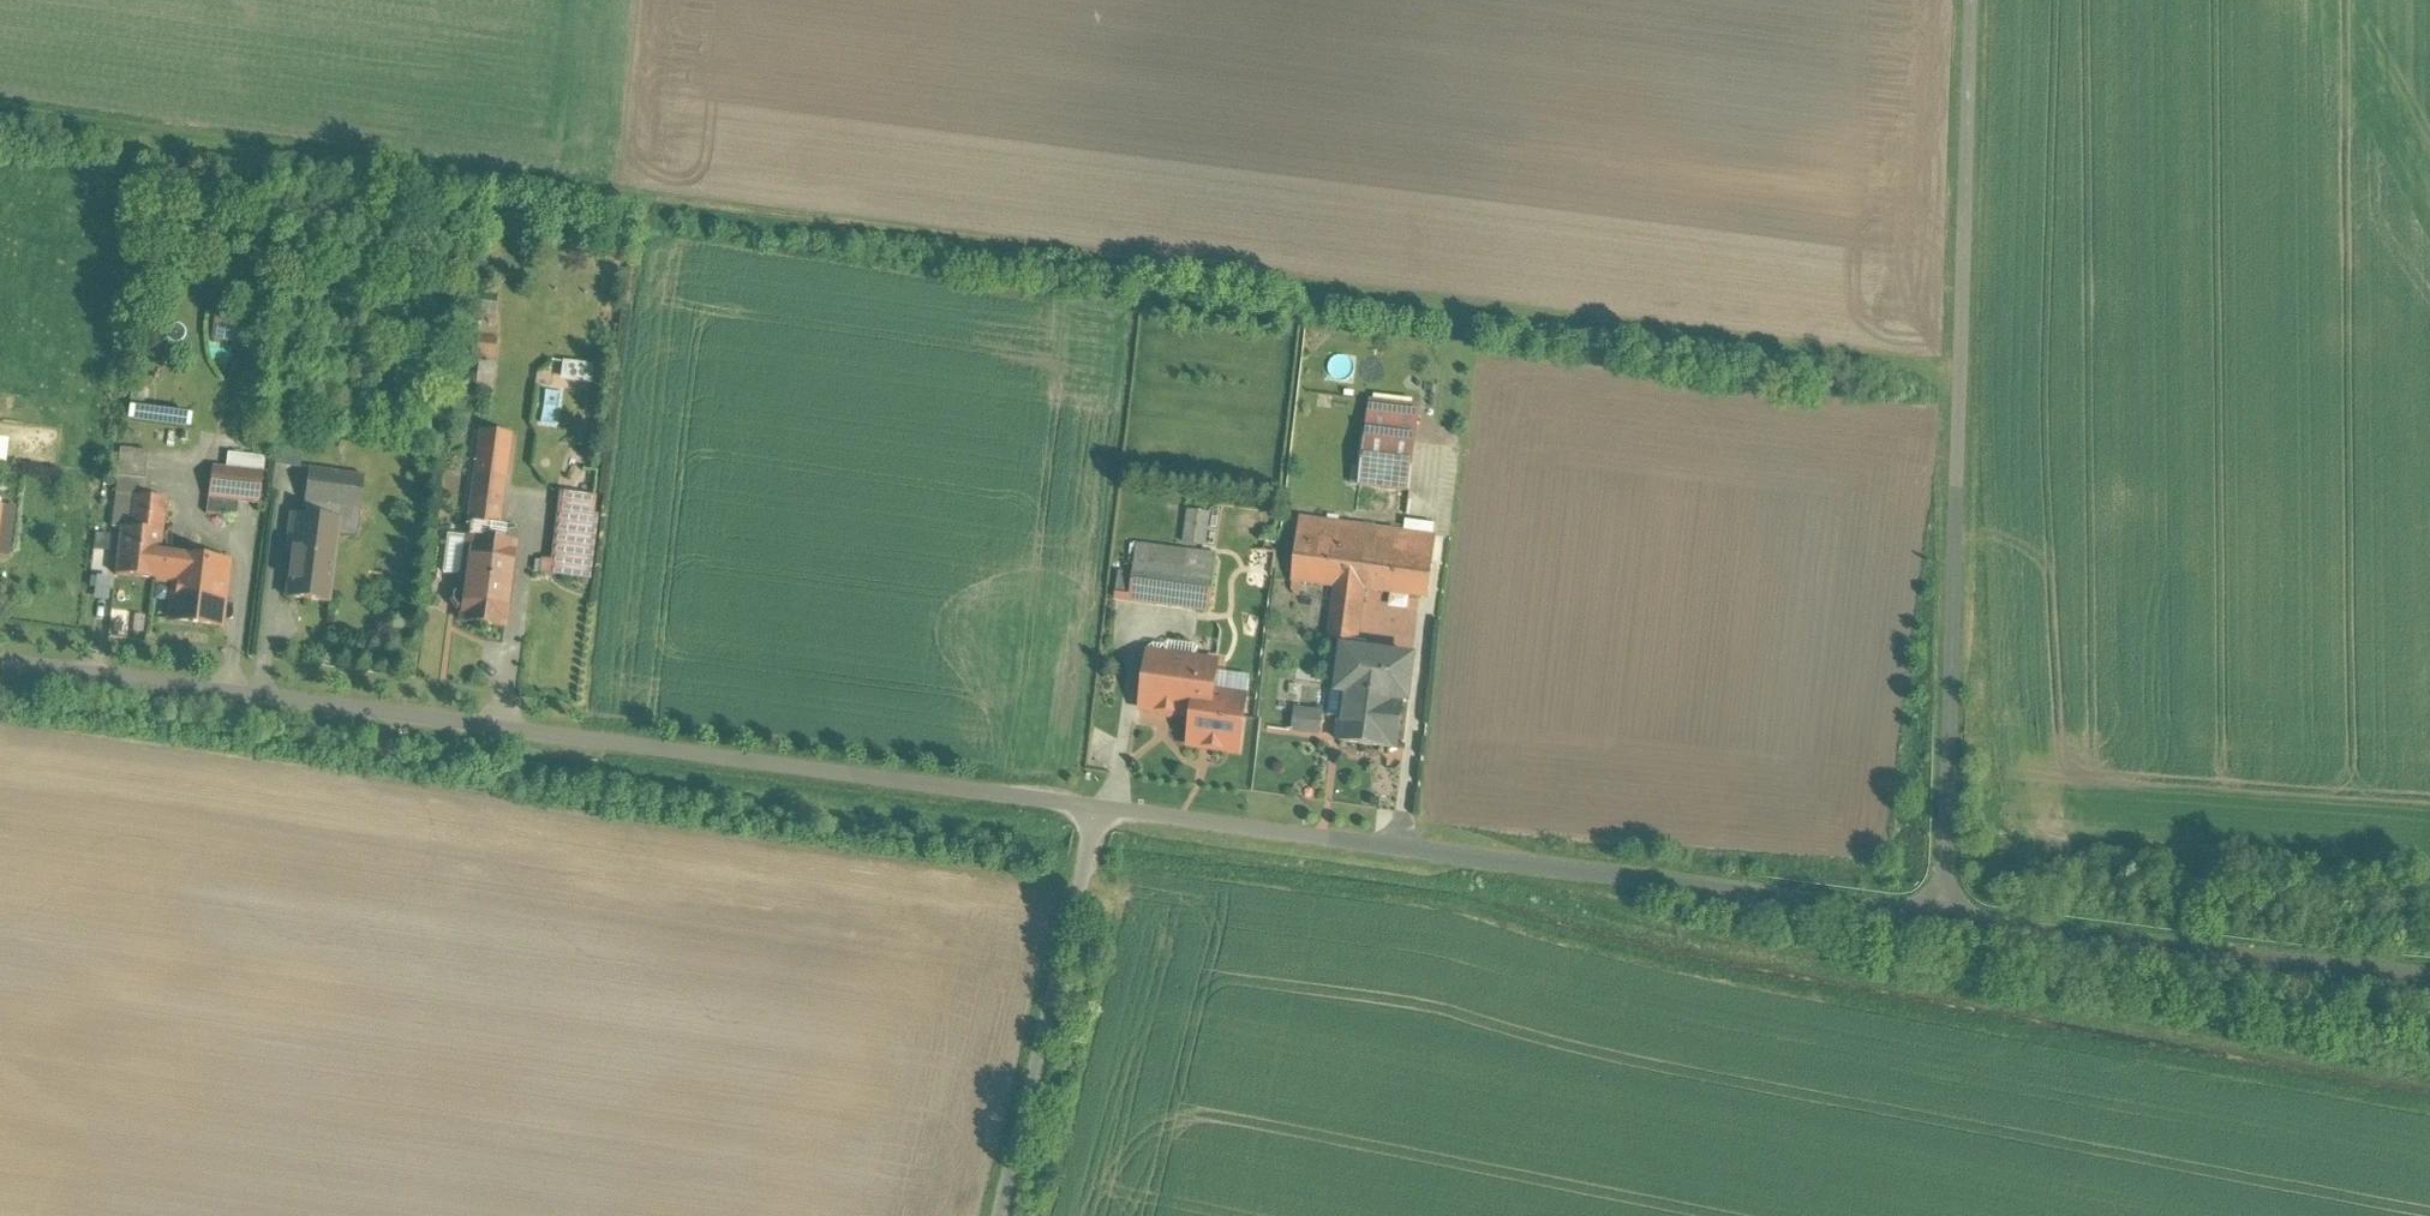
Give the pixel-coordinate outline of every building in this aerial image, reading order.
[(561,362),(559,382),(590,386),(593,367),(561,362)] [(1381,394),(1373,467),(1361,465),(1359,486),(1421,492),(1431,400),(1381,394)] [(472,577),(466,622),(514,629),(527,541),(518,540),(519,527),(508,525),(521,434),(485,429),(470,534),(456,532),(450,574),(472,577)] [(224,469),(211,468),(205,515),(235,519),(237,504),(259,506),(265,459),(226,454),(224,469)] [(340,518),(339,527),(362,530),(370,472),(308,464),(301,513),(340,518)] [(558,560),(542,558),(540,572),(597,579),(610,474),(569,469),(558,560)] [(114,578),(157,583),(168,502),(124,497),(114,578)] [(1126,570),(1122,600),(1220,612),(1227,552),(1213,550),(1218,512),(1193,509),(1189,546),(1144,541),(1141,572),(1126,570)] [(301,513),(292,512),(287,548),(295,549),(289,596),(329,602),(339,527),(340,518),(301,513)] [(1308,516),(1300,582),(1344,588),(1337,638),(1357,640),(1351,692),(1341,691),(1338,713),(1306,709),(1303,730),(1331,734),(1333,721),(1346,722),(1344,740),(1411,749),(1417,704),(1429,706),(1436,653),(1371,644),(1378,591),(1439,599),(1450,523),(1415,518),(1413,530),(1308,516)] [(219,627),(226,563),(178,558),(171,622),(219,627)] [(1156,648),(1148,711),(1198,717),(1194,750),(1251,757),(1261,676),(1230,672),(1232,658),(1156,648)] [(413,720),(398,718),(397,729),(411,731),(413,720)]
